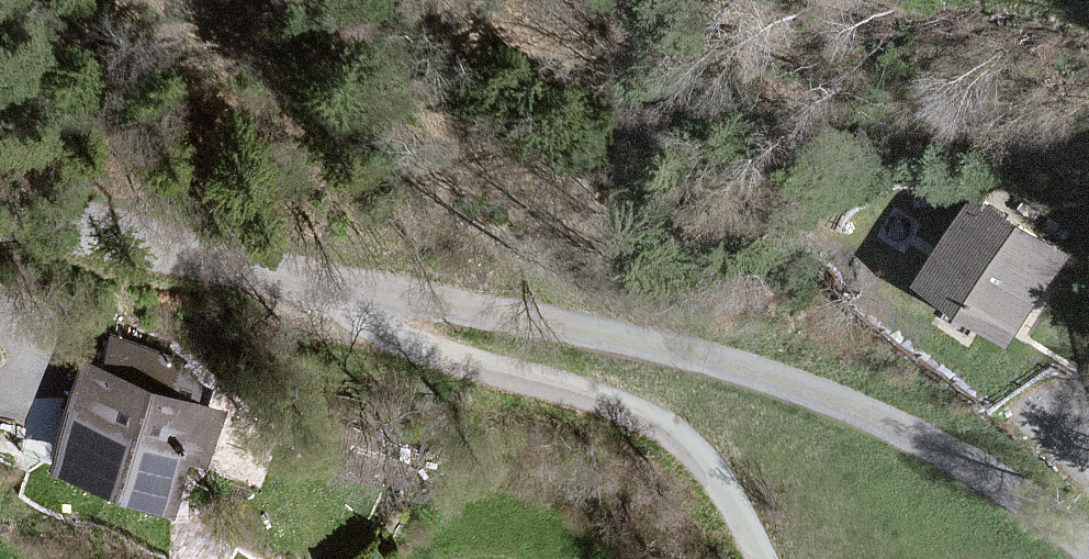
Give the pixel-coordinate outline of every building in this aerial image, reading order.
[(1068,264),(980,205),(926,285),(1013,344),(1068,264)] [(213,410),(76,362),(42,461),(179,508),(213,410)]
